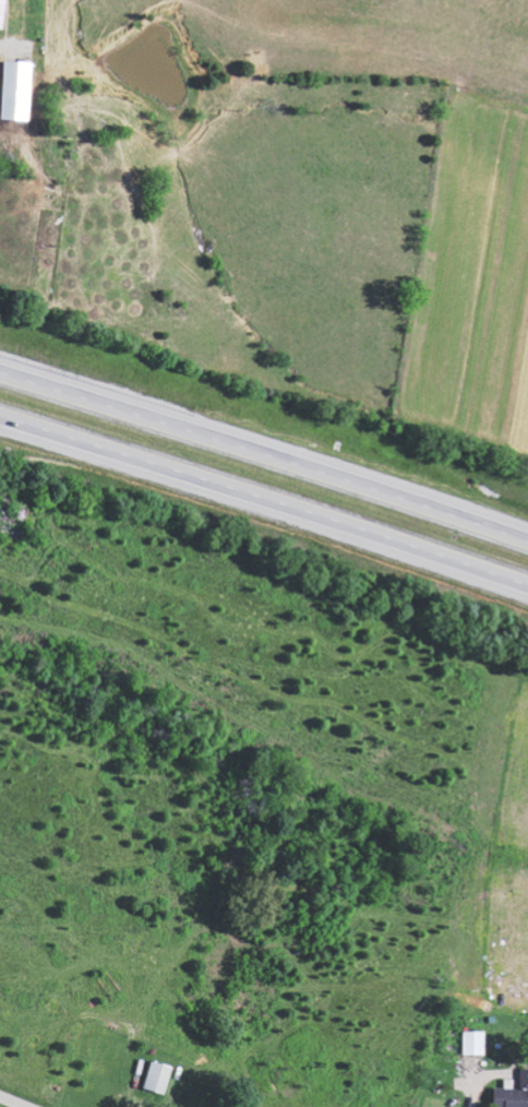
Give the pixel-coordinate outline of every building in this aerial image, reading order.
[(32,60),(4,60),(3,118),(31,119),(32,60)] [(485,1031),(463,1031),(464,1055),(485,1054),(485,1031)] [(173,1065),(150,1061),(145,1089),(167,1093),(173,1065)] [(522,1069),(523,1089),(510,1089),(510,1088),(495,1088),(495,1106),(527,1106),(527,1069),(522,1069)]
